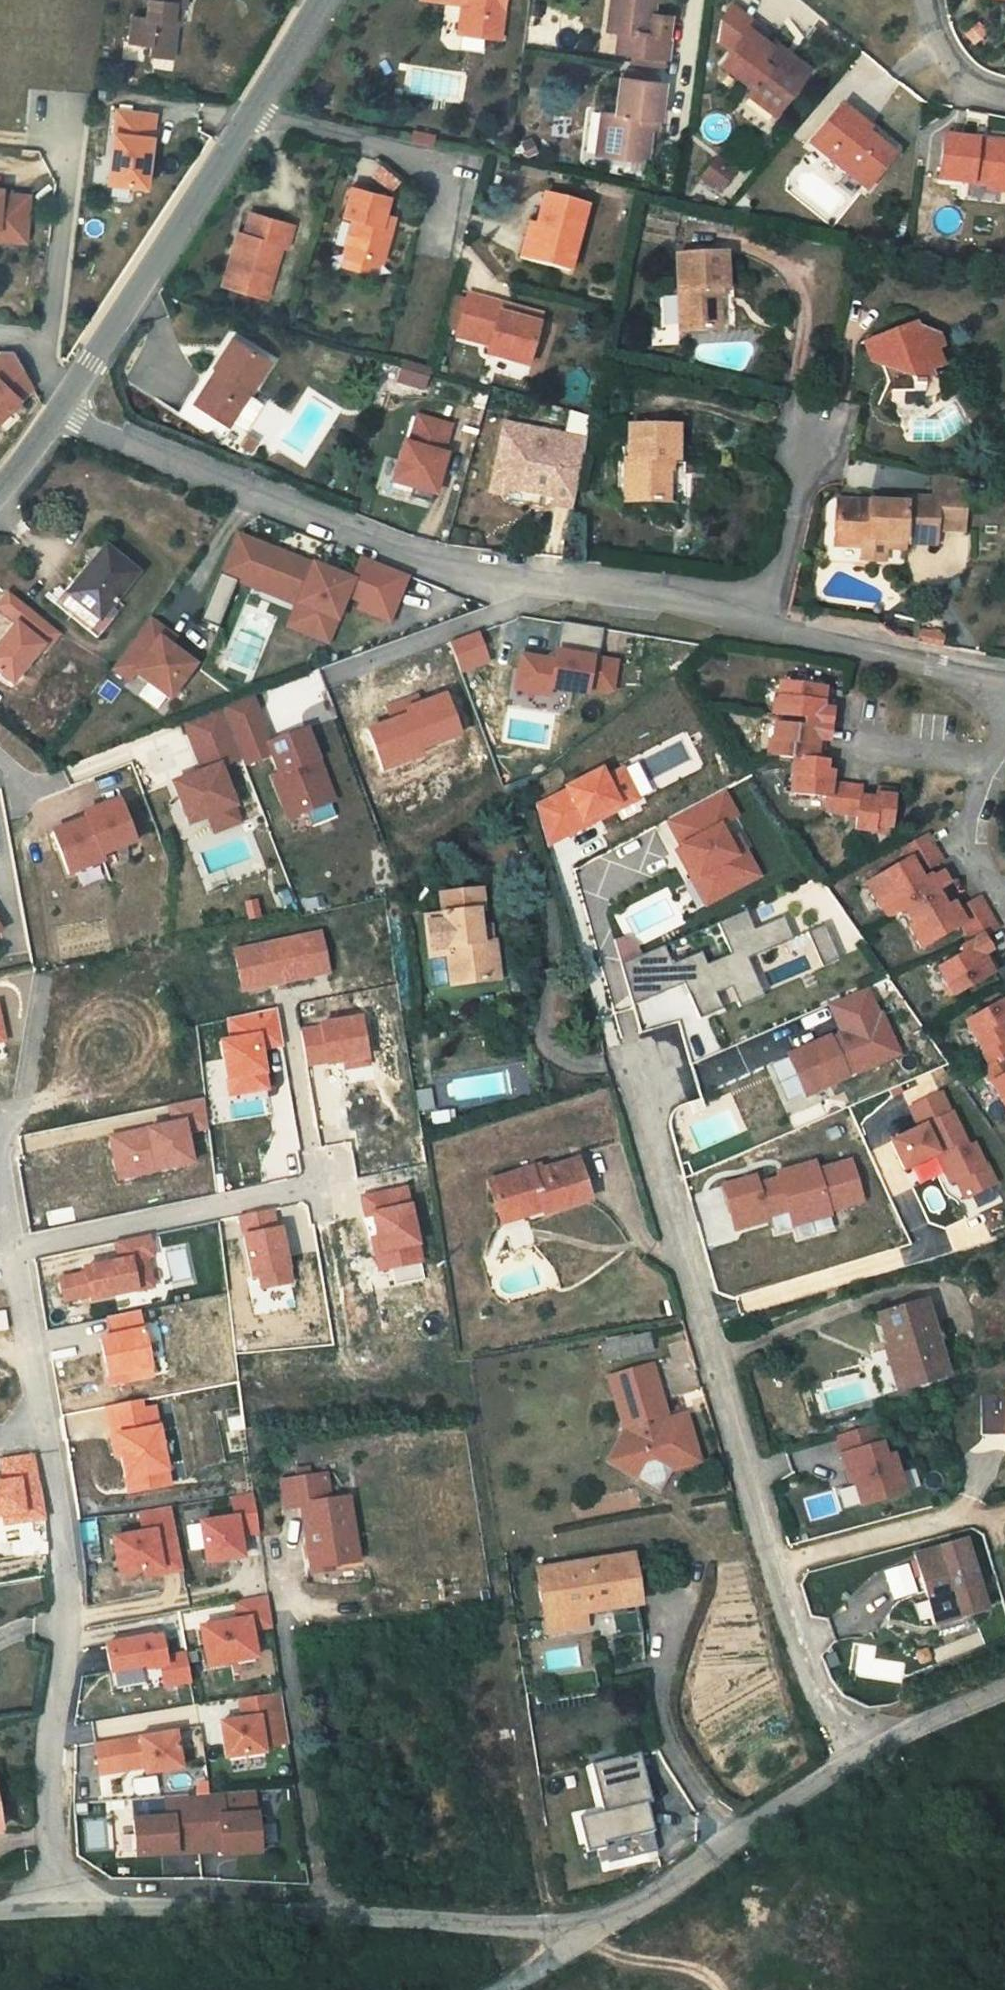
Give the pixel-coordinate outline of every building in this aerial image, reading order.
[(170,55),(176,20),(171,19),(173,0),(182,2),(182,0),(150,0),(147,16),(132,14),(128,38),(150,42),(150,51),(170,55)] [(498,37),(502,0),(421,0),(420,3),(461,7),(459,33),(498,37)] [(615,14),(625,15),(623,33),(622,54),(671,59),(673,38),(653,35),(657,0),(616,0),(615,14)] [(798,62),(790,71),(777,60),(747,38),(725,67),(757,92),(752,98),(778,118),(811,73),(798,62)] [(784,51),(777,60),(790,71),(798,62),(784,51)] [(619,111),(610,110),(606,154),(595,153),(593,164),(645,170),(651,115),(662,117),(666,80),(623,76),(619,111)] [(599,109),(595,153),(606,154),(610,110),(599,109)] [(151,114),(114,110),(106,182),(143,186),(151,114)] [(845,110),(838,119),(867,142),(872,132),(845,110)] [(892,164),(867,142),(838,119),(814,150),(867,194),(892,164)] [(943,146),(938,185),(1004,193),(1004,192),(1004,156),(943,146)] [(718,156),(710,166),(729,180),(737,170),(718,156)] [(722,189),(729,180),(710,166),(703,175),(722,189)] [(386,238),(378,236),(384,215),(389,197),(352,187),(345,213),(351,214),(342,251),(346,253),(380,262),(386,238)] [(0,188),(0,240),(25,242),(29,195),(1,193),(2,188),(0,188)] [(519,262),(566,274),(585,209),(545,198),(540,220),(531,218),(519,262)] [(228,256),(239,260),(231,288),(264,298),(279,247),(286,249),(293,224),(250,211),(243,235),(235,233),(228,256)] [(392,217),(384,215),(378,236),(386,238),(392,217)] [(377,274),(380,262),(346,253),(343,264),(377,274)] [(725,285),(724,254),(680,256),(682,329),(719,327),(717,286),(725,285)] [(219,284),(231,288),(239,260),(228,256),(219,284)] [(538,329),(502,319),(504,309),(467,298),(457,334),(491,343),(488,354),(529,364),(538,329)] [(541,318),(504,309),(502,319),(538,329),(541,318)] [(937,332),(908,319),(901,335),(886,328),(871,337),(879,361),(891,366),(894,378),(899,378),(907,379),(914,383),(915,385),(915,389),(912,392),(894,392),(896,404),(937,403),(937,395),(929,394),(924,369),(936,367),(933,351),(944,349),(937,332)] [(270,365),(235,342),(217,368),(225,374),(193,423),(220,439),(270,365)] [(0,352),(0,418),(31,385),(13,352),(0,352)] [(414,364),(405,361),(399,381),(408,384),(414,364)] [(193,423),(225,374),(217,368),(211,364),(179,414),(193,423)] [(429,368),(414,364),(408,384),(424,388),(429,368)] [(418,416),(411,445),(406,444),(397,483),(417,487),(415,496),(436,501),(447,453),(443,453),(450,423),(418,416)] [(552,505),(562,507),(579,439),(566,436),(564,445),(541,440),(543,432),(504,423),(490,492),(501,495),(514,488),(553,497),(552,505)] [(631,429),(631,458),(631,501),(665,501),(666,464),(676,464),(677,430),(631,429)] [(617,501),(631,501),(631,458),(618,458),(617,501)] [(934,540),(934,519),(934,506),(961,505),(960,478),(929,471),(929,498),(904,498),(903,507),(869,506),(869,520),(837,520),(837,546),(865,548),(871,547),(871,540),(911,540),(934,540)] [(837,520),(869,520),(869,506),(837,505),(837,520)] [(961,505),(934,506),(934,519),(961,517),(961,505)] [(299,635),(321,643),(339,597),(353,602),(350,609),(382,622),(400,575),(354,557),(345,580),(270,551),(269,552),(227,536),(212,574),(231,581),(252,589),(256,580),(312,602),(299,635)] [(871,540),(871,547),(865,548),(865,565),(886,565),(886,556),(910,556),(911,540),(871,540)] [(54,607),(84,632),(130,576),(99,551),(54,607)] [(231,581),(212,574),(194,621),(212,628),(231,581)] [(252,589),(289,604),(280,627),(299,635),(312,602),(256,580),(252,589)] [(549,659),(515,654),(510,687),(543,693),(544,688),(581,693),(582,685),(606,689),(610,660),(593,658),(598,627),(555,620),(549,659)] [(137,623),(125,640),(142,652),(148,643),(157,650),(163,642),(137,623)] [(488,660),(478,633),(453,642),(463,669),(488,660)] [(142,652),(125,640),(106,665),(122,677),(128,669),(164,695),(189,661),(163,642),(157,650),(148,643),(142,652)] [(830,688),(778,682),(776,709),(786,710),(784,727),(775,726),(772,755),(796,758),(794,775),(799,775),(796,796),(824,799),(822,816),(857,819),(856,829),(892,833),(896,795),(877,793),(877,801),(860,799),(861,789),(834,786),(836,772),(831,771),(832,763),(818,762),(819,748),(810,747),(811,741),(833,743),(836,714),(818,712),(819,704),(828,705),(830,688)] [(388,705),(393,720),(371,728),(386,770),(426,755),(423,747),(462,733),(447,693),(420,703),(417,695),(388,705)] [(247,694),(215,706),(221,720),(252,708),(247,694)] [(178,720),(185,739),(223,724),(221,720),(215,706),(178,720)] [(252,708),(221,720),(223,724),(235,756),(239,764),(266,754),(273,772),(266,775),(277,803),(294,797),(299,811),(302,810),(326,801),(330,799),(301,728),(266,741),(252,708)] [(235,756),(223,724),(185,739),(198,770),(168,782),(184,823),(204,815),(229,805),(230,804),(214,765),(235,756)] [(570,786),(538,802),(547,836),(569,825),(571,829),(598,816),(595,809),(618,797),(621,804),(640,795),(625,765),(607,774),(603,766),(569,783),(570,786)] [(727,837),(720,824),(737,814),(723,788),(688,806),(702,832),(682,844),(676,847),(693,877),(706,871),(719,896),(759,874),(745,848),(736,853),(727,837)] [(294,797),(277,803),(283,817),(299,811),(294,797)] [(618,797),(595,809),(598,816),(621,804),(618,797)] [(326,801),(302,810),(308,823),(331,815),(326,801)] [(229,805),(204,815),(210,830),(235,820),(229,805)] [(75,825),(41,838),(58,880),(93,867),(90,861),(124,848),(108,806),(73,819),(75,825)] [(702,832),(688,806),(667,818),(682,844),(702,832)] [(569,825),(547,836),(549,841),(571,829),(569,825)] [(736,853),(745,848),(737,832),(727,837),(736,853)] [(941,861),(927,835),(906,847),(912,860),(866,884),(877,904),(887,899),(895,913),(907,906),(916,923),(911,926),(926,950),(964,927),(972,941),(962,947),(967,955),(942,969),(958,996),(999,973),(994,963),(987,967),(982,959),(991,954),(982,937),(994,930),(977,898),(960,907),(943,881),(951,877),(947,870),(933,878),(937,883),(930,889),(920,874),(941,861)] [(706,903),(719,896),(706,871),(693,877),(706,903)] [(480,955),(478,941),(474,910),(482,908),(479,887),(438,893),(441,912),(425,915),(430,956),(445,955),(448,974),(465,971),(468,985),(498,981),(493,953),(480,955)] [(666,943),(624,962),(637,1004),(687,981),(692,979),(697,989),(691,992),(702,1017),(725,1007),(718,992),(734,985),(758,974),(750,956),(795,936),(785,913),(756,926),(747,908),(719,920),(733,951),(709,962),(703,949),(674,962),(666,943)] [(825,921),(809,929),(824,963),(841,956),(825,921)] [(329,970),(320,931),(236,950),(245,988),(329,970)] [(491,939),(478,941),(480,955),(493,953),(491,939)] [(450,987),(468,985),(465,971),(448,974),(450,987)] [(758,974),(734,985),(742,1004),(767,993),(758,974)] [(692,979),(687,981),(691,992),(697,989),(692,979)] [(832,1038),(788,1055),(804,1096),(848,1078),(848,1076),(853,1073),(854,1076),(898,1058),(882,1018),(879,1019),(867,991),(834,1005),(845,1032),(838,1035),(841,1042),(835,1045),(832,1038)] [(1004,1001),(966,1022),(993,1068),(985,1073),(1004,1107),(1004,1001)] [(269,1087),(263,1048),(280,1045),(277,1010),(228,1019),(230,1040),(224,1041),(231,1092),(269,1087)] [(370,1063),(363,1016),(322,1021),(323,1026),(304,1029),(309,1063),(344,1058),(345,1066),(370,1063)] [(838,1035),(832,1038),(835,1045),(841,1042),(838,1035)] [(427,1085),(412,1087),(415,1107),(430,1104),(427,1085)] [(195,1163),(189,1133),(207,1129),(204,1099),(170,1107),(174,1122),(111,1136),(121,1179),(195,1163)] [(921,1134),(892,1147),(904,1175),(938,1161),(950,1190),(956,1188),(964,1206),(995,1193),(987,1174),(985,1175),(976,1153),(969,1156),(955,1121),(953,1121),(945,1100),(913,1113),(921,1134)] [(754,1175),(724,1184),(736,1228),(767,1218),(766,1214),(786,1207),(791,1222),(828,1210),(826,1203),(843,1197),(844,1201),(860,1196),(848,1156),(815,1166),(813,1158),(789,1166),(792,1176),(780,1180),(778,1175),(756,1182),(754,1175)] [(491,1182),(499,1208),(519,1203),(523,1214),(543,1209),(544,1213),(592,1199),(581,1162),(536,1175),(534,1169),(491,1182)] [(789,1166),(777,1170),(778,1175),(780,1180),(792,1176),(789,1166)] [(377,1269),(393,1266),(396,1283),(424,1278),(421,1261),(423,1260),(410,1188),(363,1196),(377,1269)] [(502,1220),(523,1214),(519,1203),(499,1208),(502,1220)] [(253,1277),(261,1276),(263,1286),(292,1281),(283,1228),(277,1229),(273,1211),(242,1217),(253,1277)] [(87,1272),(61,1278),(66,1300),(92,1295),(93,1300),(154,1288),(148,1259),(153,1258),(148,1237),(116,1244),(119,1260),(85,1267),(87,1272)] [(886,1316),(894,1345),(903,1343),(915,1385),(948,1376),(940,1345),(926,1304),(886,1316)] [(109,1317),(112,1335),(102,1337),(111,1384),(152,1376),(140,1311),(109,1317)] [(655,1349),(652,1331),(607,1340),(610,1357),(655,1349)] [(905,1387),(915,1385),(903,1343),(894,1345),(905,1387)] [(655,1362),(612,1370),(621,1419),(629,1418),(630,1425),(622,1426),(604,1454),(631,1473),(646,1453),(666,1466),(692,1463),(684,1416),(658,1421),(657,1413),(664,1412),(655,1362)] [(979,1397),(978,1438),(1004,1439),(1004,1397),(979,1397)] [(157,1407),(143,1409),(142,1402),(108,1408),(117,1458),(123,1457),(130,1492),(171,1484),(157,1407)] [(877,1423),(833,1435),(843,1467),(847,1466),(858,1505),(905,1492),(894,1454),(887,1456),(877,1423)] [(646,1453),(631,1473),(652,1487),(666,1466),(646,1453)] [(33,1456),(0,1460),(3,1480),(0,1481),(0,1516),(7,1516),(8,1523),(42,1518),(33,1456)] [(297,1505),(305,1567),(349,1561),(342,1497),(325,1499),(321,1475),(279,1480),(282,1508),(297,1505)] [(241,1556),(238,1533),(253,1532),(249,1495),(230,1497),(232,1516),(200,1520),(205,1560),(241,1556)] [(171,1505),(139,1510),(143,1531),(113,1536),(120,1573),(161,1567),(159,1558),(180,1554),(171,1505)] [(917,1557),(927,1594),(950,1588),(957,1618),(982,1611),(964,1544),(917,1557)] [(635,1601),(628,1553),(537,1567),(547,1629),(584,1624),(582,1609),(635,1601)] [(159,1558),(161,1567),(162,1572),(182,1568),(180,1554),(159,1558)] [(950,1588),(927,1594),(935,1624),(957,1618),(950,1588)] [(260,1596),(228,1602),(231,1622),(193,1629),(200,1668),(248,1659),(243,1631),(263,1627),(260,1596)] [(150,1637),(106,1645),(112,1674),(146,1668),(147,1669),(161,1667),(165,1686),(191,1681),(186,1654),(164,1658),(161,1637),(151,1638),(150,1637)] [(266,1693),(229,1698),(232,1720),(213,1723),(218,1759),(257,1753),(256,1747),(276,1744),(266,1693)] [(168,1730),(91,1743),(97,1775),(117,1771),(137,1768),(138,1775),(174,1769),(168,1730)] [(636,1749),(588,1760),(599,1807),(574,1813),(582,1848),(602,1844),(601,1839),(649,1828),(643,1800),(648,1799),(636,1749)] [(137,1768),(117,1771),(118,1778),(138,1775),(137,1768)] [(196,1795),(200,1862),(222,1861),(239,1860),(239,1865),(261,1863),(258,1813),(226,1815),(225,1793),(196,1795)] [(196,1795),(167,1796),(168,1819),(136,1821),(139,1866),(161,1865),(160,1860),(176,1859),(177,1864),(200,1862),(196,1795)] [(130,1803),(131,1813),(162,1811),(161,1802),(130,1803)] [(601,1839),(602,1844),(605,1859),(654,1848),(649,1828),(601,1839)]
